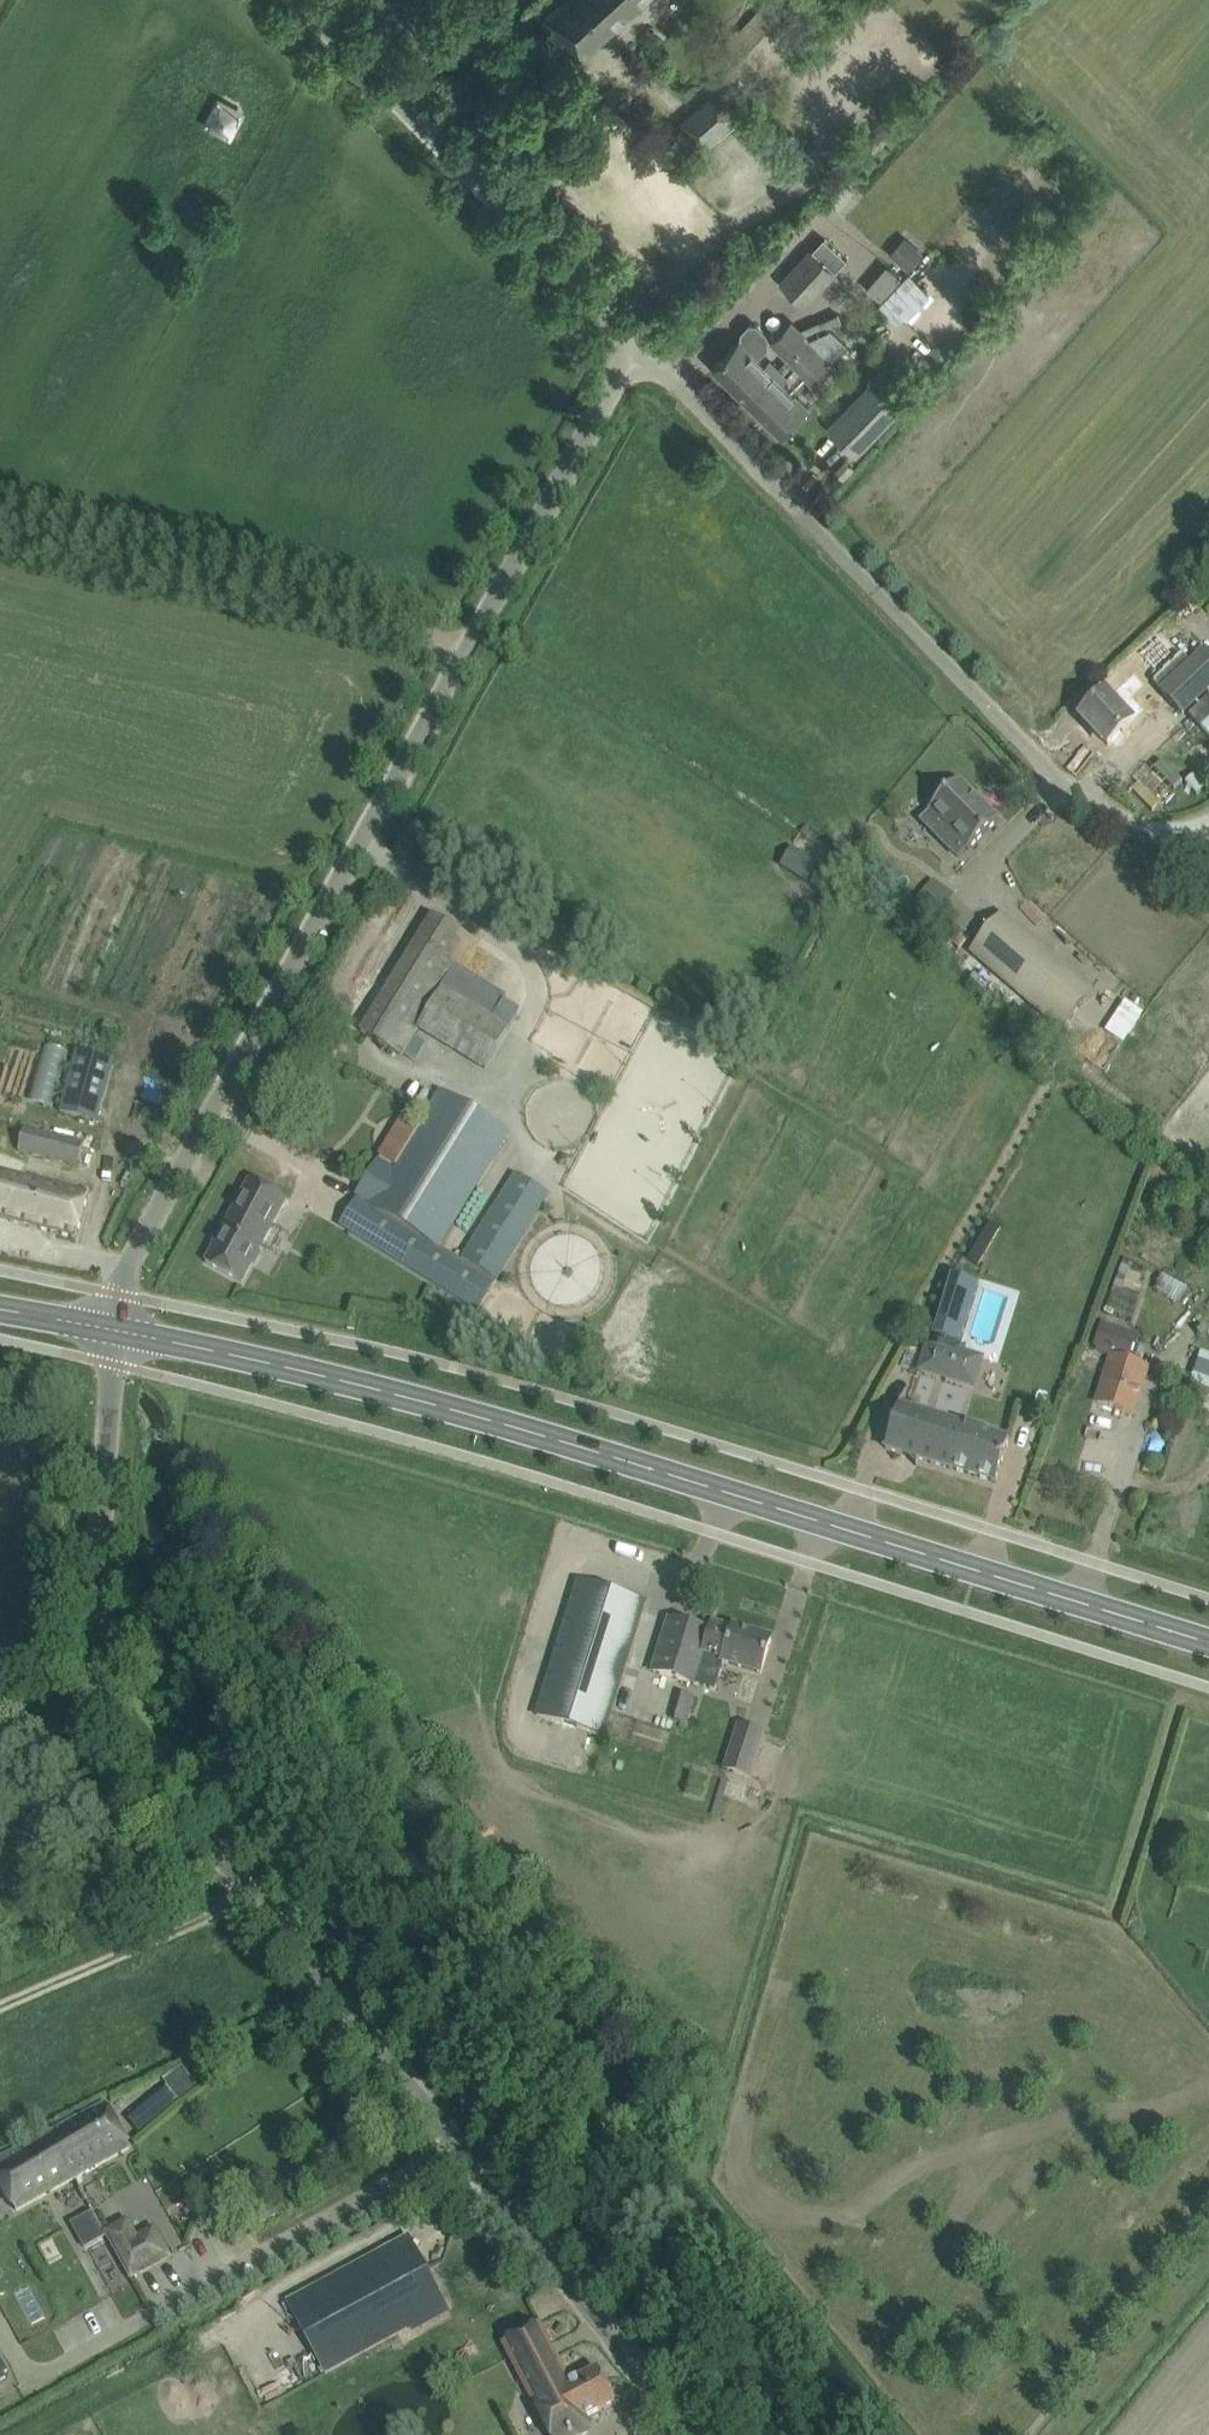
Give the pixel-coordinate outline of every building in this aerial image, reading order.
[(580,60),(647,0),(566,0),(544,19),(580,60)] [(741,63),(756,47),(751,42),(769,22),(765,18),(781,1),(780,0),(767,0),(739,30),(737,28),(726,40),(729,43),(724,48),(741,63)] [(718,91),(682,124),(703,147),(739,114),(718,91)] [(924,254),(905,237),(889,254),(908,271),(924,254)] [(813,251),(783,284),(805,305),(836,272),(835,272),(847,260),(824,239),(813,251)] [(865,286),(882,300),(903,277),(887,262),(865,286)] [(932,292),(908,271),(903,277),(882,300),(881,302),(896,315),(903,308),(911,315),(932,292)] [(788,360),(809,339),(793,323),(773,344),(788,360)] [(769,369),(757,357),(767,347),(766,336),(756,326),(750,325),(743,333),(742,339),(740,341),(739,340),(713,367),(747,401),(777,370),(778,369),(773,365),(769,369)] [(810,381),(830,361),(809,339),(788,360),(810,381)] [(777,370),(747,401),(782,435),(808,408),(778,378),(781,374),(777,370)] [(855,451),(896,408),(873,386),(832,429),(855,451)] [(1192,663),(1161,691),(1161,692),(1181,714),(1208,688),(1208,655),(1205,651),(1192,663)] [(1104,695),(1080,717),(1108,747),(1110,745),(1113,748),(1125,738),(1122,734),(1132,724),(1130,722),(1144,709),(1131,696),(1144,685),(1132,673),(1107,697),(1104,695)] [(922,822),(957,858),(966,849),(968,851),(999,820),(959,781),(956,784),(950,783),(942,790),(943,797),(929,811),(930,813),(922,822)] [(779,867),(804,883),(813,868),(788,852),(779,867)] [(825,863),(811,880),(825,892),(839,875),(825,863)] [(975,921),(933,881),(909,908),(951,947),(975,921)] [(473,940),(432,916),(361,1032),(401,1056),(419,1028),(485,1069),(518,1015),(452,974),(473,940)] [(1002,916),(972,952),(1061,1029),(1092,993),(1002,916)] [(1107,1032),(1128,1042),(1146,1009),(1124,998),(1107,1032)] [(77,1052),(60,1112),(96,1122),(113,1062),(77,1052)] [(371,1205),(438,1248),(439,1247),(511,1134),(441,1089),(395,1164),(380,1155),(357,1195),(367,1201),(372,1204),(371,1205)] [(25,1127),(19,1150),(78,1166),(84,1143),(25,1127)] [(77,1239),(89,1193),(0,1170),(0,1219),(77,1239)] [(367,1201),(348,1231),(477,1310),(496,1280),(550,1195),(517,1174),(463,1259),(461,1262),(439,1247),(438,1248),(371,1205),(372,1204),(367,1201)] [(250,1179),(206,1263),(242,1282),(286,1198),(250,1179)] [(1183,1302),(1190,1287),(1164,1274),(1156,1289),(1183,1302)] [(959,1345),(978,1284),(951,1276),(932,1336),(940,1339),(959,1345)] [(1130,1363),(1136,1344),(1137,1338),(1127,1334),(1099,1326),(1091,1350),(1112,1357),(1120,1359),(1130,1363)] [(926,1345),(918,1371),(968,1387),(976,1361),(956,1355),(926,1345)] [(1133,1414),(1147,1369),(1147,1368),(1120,1359),(1112,1357),(1097,1403),(1133,1414)] [(995,1483),(1009,1440),(899,1406),(886,1449),(995,1483)] [(604,1736),(604,1734),(646,1602),(578,1581),(536,1715),(604,1736)] [(733,1629),(732,1631),(712,1625),(710,1631),(670,1619),(654,1672),(715,1691),(724,1662),(761,1673),(771,1641),(733,1629)] [(748,1777),(763,1733),(763,1732),(740,1724),(725,1770),(748,1777)] [(178,2060),(124,2110),(142,2130),(196,2080),(178,2060)] [(63,2159),(74,2179),(131,2148),(107,2104),(57,2131),(70,2155),(63,2159)] [(74,2179),(63,2159),(70,2155),(57,2131),(0,2162),(0,2182),(16,2211),(74,2179)] [(106,2231),(133,2277),(170,2257),(154,2229),(137,2237),(127,2220),(106,2231)] [(409,2237),(287,2303),(325,2373),(350,2359),(447,2307),(409,2237)] [(563,2368),(558,2359),(556,2359),(549,2345),(550,2343),(540,2324),(503,2343),(551,2434),(582,2434),(588,2432),(581,2419),(615,2402),(598,2369),(570,2383),(563,2368)]
